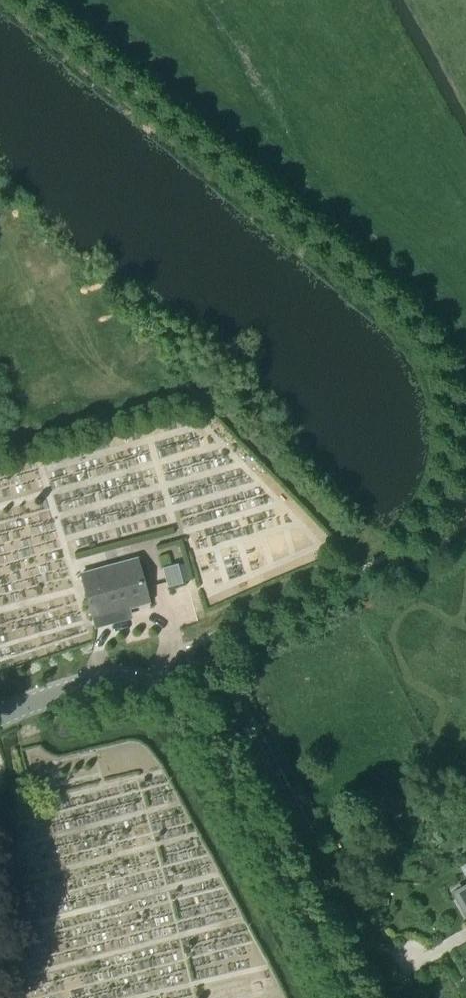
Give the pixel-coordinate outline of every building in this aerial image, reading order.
[(148,607),(149,606),(136,558),(135,558),(136,560),(82,574),(82,573),(81,573),(94,621),(95,621),(93,615),(147,601),(148,607)] [(167,587),(182,583),(177,563),(162,567),(167,587)]
